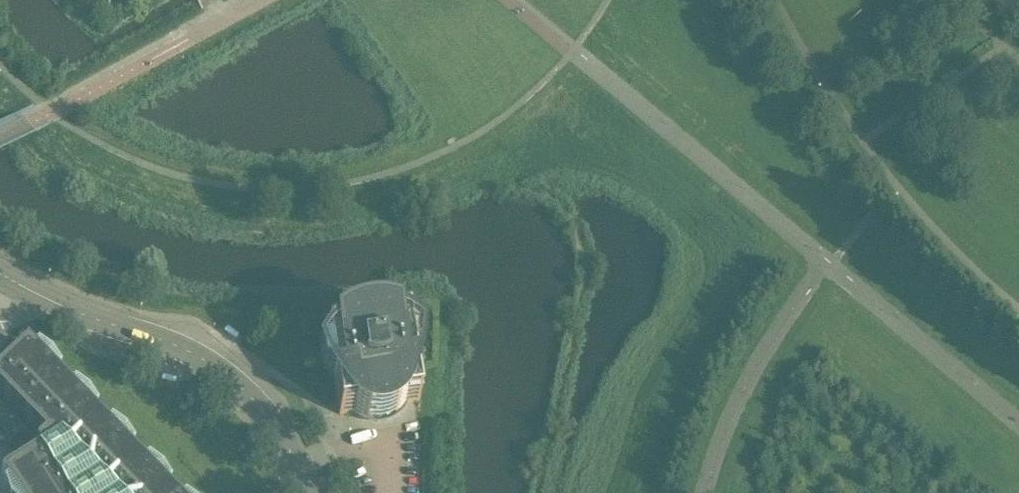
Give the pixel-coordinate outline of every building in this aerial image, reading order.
[(414,366),(408,329),(406,320),(404,320),(404,322),(395,324),(391,323),(387,322),(383,321),(379,321),(374,321),(366,326),(357,324),(353,325),(349,327),(345,329),(341,331),(338,333),(329,335),(329,332),(326,333),(339,415),(354,413),(358,416),(362,419),(367,420),(372,421),(377,421),(387,420),(391,418),(395,416),(399,412),(402,409),(405,405),(420,402),(414,366)] [(26,346),(0,372),(0,396),(44,441),(35,448),(39,454),(1,478),(10,492),(168,492),(26,346)]
